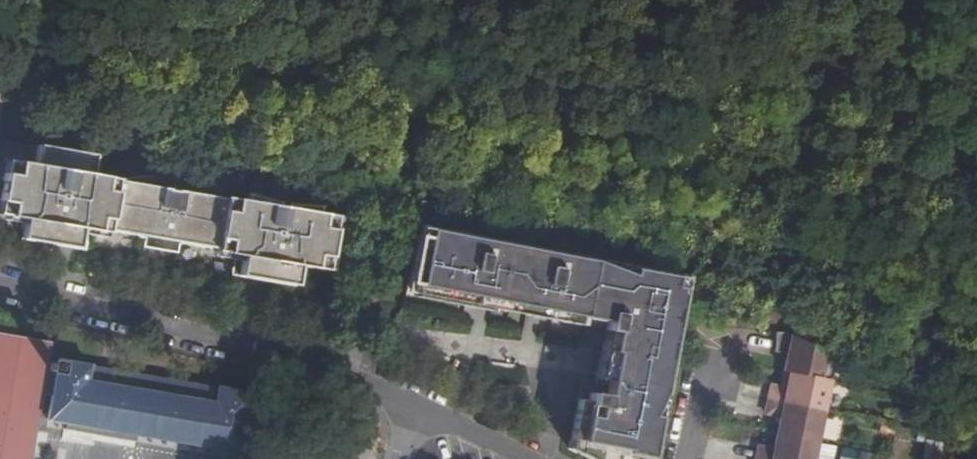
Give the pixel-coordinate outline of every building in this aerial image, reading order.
[(231,254),(238,255),(237,266),(256,270),(254,278),(293,285),(296,266),(322,271),(333,217),(313,213),(313,205),(281,203),(281,208),(273,206),(273,201),(241,191),(241,199),(220,195),(218,197),(189,184),(165,176),(140,176),(117,177),(89,172),(92,153),(35,144),(32,162),(4,158),(0,180),(0,213),(22,218),(19,235),(57,242),(58,233),(76,236),(78,225),(86,226),(105,230),(105,227),(144,234),(142,246),(175,251),(176,241),(212,247),(212,251),(231,254)] [(82,247),(86,226),(78,225),(76,236),(58,233),(57,242),(82,247)] [(426,238),(427,230),(417,228),(415,236),(426,238)] [(565,316),(582,319),(593,262),(427,230),(426,238),(417,285),(415,294),(417,298),(479,311),(480,309),(483,299),(491,302),(526,308),(527,307),(538,308),(537,318),(564,324),(565,316)] [(417,285),(426,238),(415,236),(407,283),(417,285)] [(238,255),(231,254),(228,274),(254,278),(256,270),(237,266),(238,255)] [(582,319),(602,322),(603,321),(607,321),(605,331),(613,333),(611,342),(603,340),(594,383),(606,385),(605,394),(589,391),(588,401),(578,399),(569,446),(590,458),(613,458),(614,448),(622,450),(622,453),(647,458),(681,288),(673,287),(674,278),(593,262),(582,319)] [(682,279),(674,278),(673,287),(681,288),(682,279)] [(415,294),(417,285),(407,283),(404,293),(415,294)] [(490,309),(491,302),(483,299),(480,309),(490,311),(490,309)] [(490,309),(537,318),(538,308),(527,307),(526,308),(491,302),(490,309)] [(613,333),(605,331),(603,340),(611,342),(613,333)] [(0,332),(0,458),(30,458),(50,341),(0,332)] [(783,334),(777,365),(793,368),(786,399),(771,397),(765,422),(780,426),(774,457),(758,454),(757,458),(815,458),(837,358),(786,334),(783,334)] [(59,362),(48,360),(47,372),(54,372),(47,419),(242,453),(251,393),(58,360),(59,362)] [(613,458),(621,458),(622,453),(622,450),(614,448),(613,458)]
